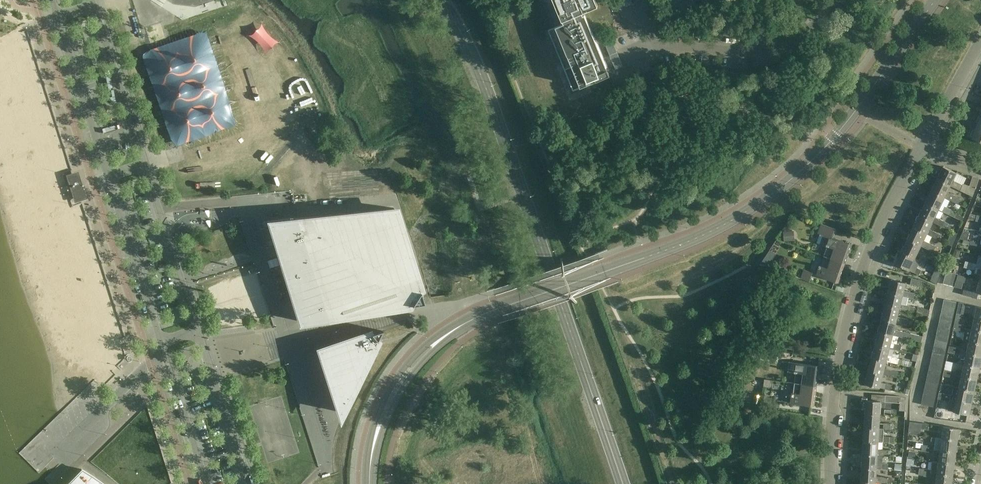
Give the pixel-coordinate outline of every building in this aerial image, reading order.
[(555,1),(564,23),(553,27),(549,29),(574,90),(578,88),(581,87),(610,75),(611,75),(604,58),(599,46),(592,31),(592,30),(613,21),(606,3),(607,2),(609,2),(608,1),(606,1),(606,0),(555,0),(555,1)] [(271,30),(267,33),(274,39),(277,36),(271,30)] [(235,54),(235,63),(257,64),(257,55),(235,54)] [(282,122),(286,118),(279,111),(275,114),(282,122)] [(217,126),(227,124),(224,113),(214,115),(217,126)] [(168,128),(170,139),(179,138),(176,121),(167,122),(168,128)] [(976,126),(971,138),(980,142),(980,128),(976,126)] [(957,173),(943,166),(937,178),(951,185),(961,190),(963,185),(953,180),(957,173)] [(286,169),(284,178),(297,180),(299,171),(286,169)] [(84,196),(77,175),(68,178),(75,199),(84,196)] [(979,178),(973,176),(967,193),(974,196),(979,178)] [(951,185),(937,178),(931,191),(945,197),(958,204),(961,199),(957,197),(958,196),(947,192),(951,185)] [(945,197),(931,191),(925,203),(939,209),(945,197)] [(939,209),(925,203),(919,215),(933,221),(946,228),(948,223),(935,216),(939,209)] [(954,211),(945,206),(943,212),(952,216),(954,211)] [(270,240),(271,245),(273,244),(273,245),(275,244),(300,322),(425,305),(394,208),(265,220),(266,221),(264,221),(265,226),(267,226),(272,240),(270,240)] [(933,221),(919,215),(918,216),(916,219),(917,220),(913,227),(931,236),(939,240),(942,235),(929,228),(933,221)] [(821,243),(828,246),(824,255),(845,263),(851,244),(833,238),(836,229),(822,224),(818,233),(824,235),(821,243)] [(931,236),(913,227),(908,239),(921,245),(937,254),(940,249),(936,247),(936,246),(928,242),(931,236)] [(970,232),(963,230),(960,239),(968,240),(970,232)] [(958,233),(952,231),(946,243),(953,246),(958,233)] [(921,245),(908,239),(902,251),(915,257),(921,245)] [(960,250),(955,249),(952,256),(958,258),(959,256),(960,250)] [(915,257),(902,251),(896,263),(919,275),(921,270),(917,267),(920,260),(919,260),(915,258),(915,257)] [(845,263),(824,255),(821,266),(819,265),(818,267),(820,268),(818,274),(817,274),(838,282),(845,263)] [(942,270),(935,268),(930,280),(937,283),(942,270)] [(806,281),(809,272),(804,270),(801,279),(806,281)] [(943,283),(949,285),(952,272),(946,271),(943,283)] [(958,274),(952,272),(949,285),(955,286),(956,280),(958,274)] [(922,280),(912,278),(910,284),(921,286),(922,280)] [(906,282),(892,279),(888,292),(909,297),(918,299),(919,294),(904,290),(906,282)] [(979,280),(976,292),(964,288),(962,294),(977,298),(978,292),(980,293),(980,280),(979,280)] [(909,297),(888,292),(885,305),(899,309),(915,313),(916,307),(907,305),(909,297)] [(944,299),(943,305),(955,308),(956,302),(944,299)] [(899,309),(885,305),(882,318),(896,322),(899,309)] [(955,308),(943,305),(942,311),(954,313),(955,308)] [(973,318),(980,320),(980,307),(975,306),(973,318)] [(954,313),(942,311),(940,317),(952,319),(954,313)] [(952,319),(940,317),(939,323),(951,325),(952,319)] [(896,322),(882,318),(878,331),(893,335),(904,338),(904,337),(922,341),(923,335),(905,331),(905,332),(894,329),(896,322)] [(973,318),(970,329),(980,332),(980,320),(973,318)] [(951,325),(939,323),(938,328),(950,331),(951,325)] [(950,331),(938,328),(937,334),(949,337),(950,331)] [(965,328),(965,331),(963,340),(968,341),(980,344),(980,332),(970,329),(965,328)] [(382,331),(320,350),(340,412),(382,331)] [(893,335),(878,331),(875,344),(889,348),(893,335)] [(949,337),(937,334),(935,340),(947,342),(949,337)] [(947,342),(935,340),(934,346),(946,348),(947,342)] [(968,341),(965,353),(980,356),(980,344),(968,341)] [(889,348),(875,344),(872,358),(886,361),(911,367),(912,361),(892,357),(892,356),(888,355),(889,348)] [(946,348),(934,346),(933,351),(945,354),(946,348)] [(945,354),(933,351),(931,357),(943,360),(945,354)] [(961,352),(961,355),(960,354),(959,358),(964,358),(963,364),(980,368),(980,361),(980,356),(965,353),(961,352)] [(943,360),(931,357),(930,363),(942,366),(943,360)] [(886,361),(872,358),(869,370),(883,374),(898,377),(899,372),(885,368),(886,361)] [(795,373),(794,382),(816,385),(819,366),(790,362),(789,371),(794,372),(794,373),(795,373)] [(942,366),(930,363),(929,369),(941,372),(942,366)] [(980,368),(963,364),(961,370),(957,369),(956,372),(949,371),(949,373),(950,374),(949,376),(955,378),(955,375),(960,376),(977,380),(980,368)] [(941,372),(929,369),(927,375),(940,377),(941,372)] [(883,374),(869,370),(865,384),(880,387),(883,374)] [(940,377),(927,375),(926,380),(938,383),(940,377)] [(977,380),(960,376),(958,387),(974,391),(977,380)] [(938,383),(926,380),(925,386),(937,389),(938,383)] [(816,385),(794,382),(792,402),(804,404),(814,405),(816,385)] [(937,389),(925,386),(924,392),(936,395),(937,389)] [(954,386),(951,398),(972,403),(974,391),(958,387),(954,386)] [(936,395),(924,392),(922,399),(934,401),(936,395)] [(881,395),(872,394),(871,400),(866,400),(865,414),(880,415),(881,402),(900,403),(900,410),(906,411),(907,398),(901,396),(881,395)] [(950,398),(949,401),(950,401),(948,410),(969,414),(972,403),(951,398),(950,398)] [(934,401),(922,399),(921,404),(933,407),(934,401)] [(880,415),(865,414),(864,427),(879,428),(880,415)] [(943,426),(942,439),(958,441),(959,428),(943,426)] [(879,428),(864,427),(864,441),(878,442),(895,442),(895,437),(884,436),(884,428),(879,428)] [(929,452),(934,453),(934,449),(956,452),(958,441),(942,439),(936,438),(934,449),(929,448),(928,449),(929,449),(929,452)] [(878,442),(864,441),(863,454),(878,455),(889,456),(889,450),(878,449),(878,442)] [(956,452),(934,449),(934,453),(934,455),(939,456),(939,462),(954,464),(956,452)] [(878,455),(863,454),(862,467),(877,468),(888,469),(888,464),(882,463),(877,462),(878,455)] [(931,470),(925,469),(924,472),(926,472),(925,475),(930,476),(931,473),(937,474),(953,476),(954,464),(939,462),(932,461),(931,470)] [(877,468),(862,467),(861,481),(876,482),(893,483),(893,478),(887,478),(887,477),(876,476),(877,468)] [(102,483),(100,481),(92,475),(81,469),(67,483),(103,483),(102,483)] [(937,474),(936,483),(952,483),(953,476),(937,474)]
